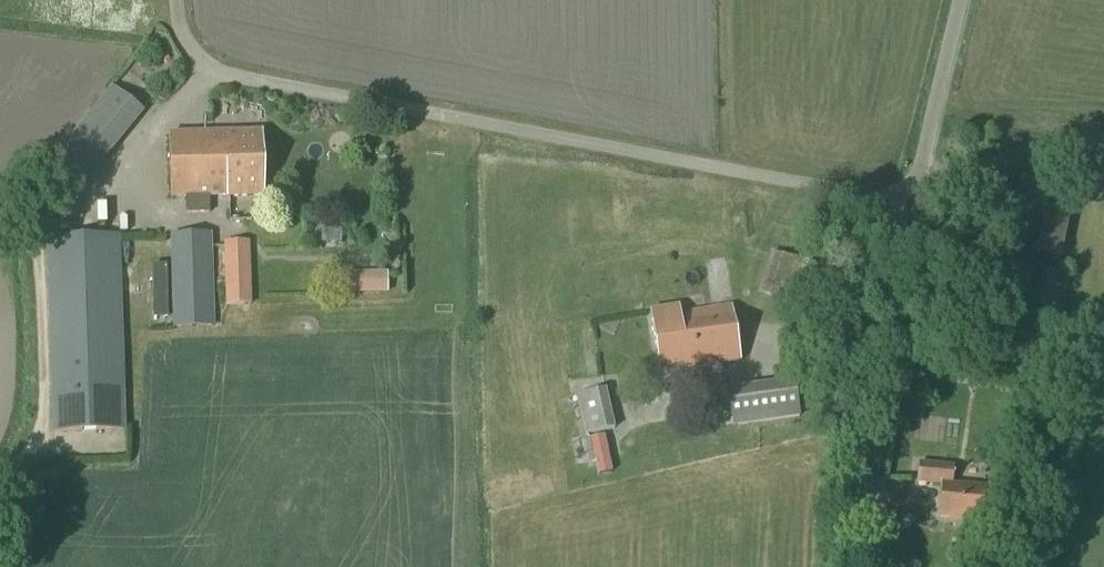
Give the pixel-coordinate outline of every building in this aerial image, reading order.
[(85,177),(142,107),(112,82),(54,152),(85,177)] [(264,197),(263,132),(169,134),(170,196),(185,196),(186,214),(210,214),(210,195),(227,195),(227,197),(264,197)] [(1064,200),(1067,183),(1041,179),(1038,197),(1025,195),(1014,255),(1026,257),(1019,325),(1062,328),(1067,275),(1063,275),(1065,261),(1060,260),(1070,201),(1064,200)] [(53,433),(126,431),(121,234),(47,237),(53,433)] [(212,249),(212,234),(170,235),(171,250),(172,250),(173,329),(214,327),(212,248),(212,249)] [(227,307),(251,305),(249,242),(224,243),(227,307)] [(823,315),(836,274),(772,253),(758,293),(823,315)] [(356,294),(388,294),(388,272),(355,272),(356,294)] [(741,362),(732,307),(681,315),(680,307),(650,311),(659,374),(741,362)] [(949,356),(950,346),(939,345),(938,355),(949,356)] [(733,427),(799,418),(794,383),(728,392),(733,427)] [(586,437),(615,430),(605,390),(576,396),(586,437)] [(981,521),(983,490),(952,488),(954,466),(918,463),(916,484),(943,486),(941,518),(981,521)]
